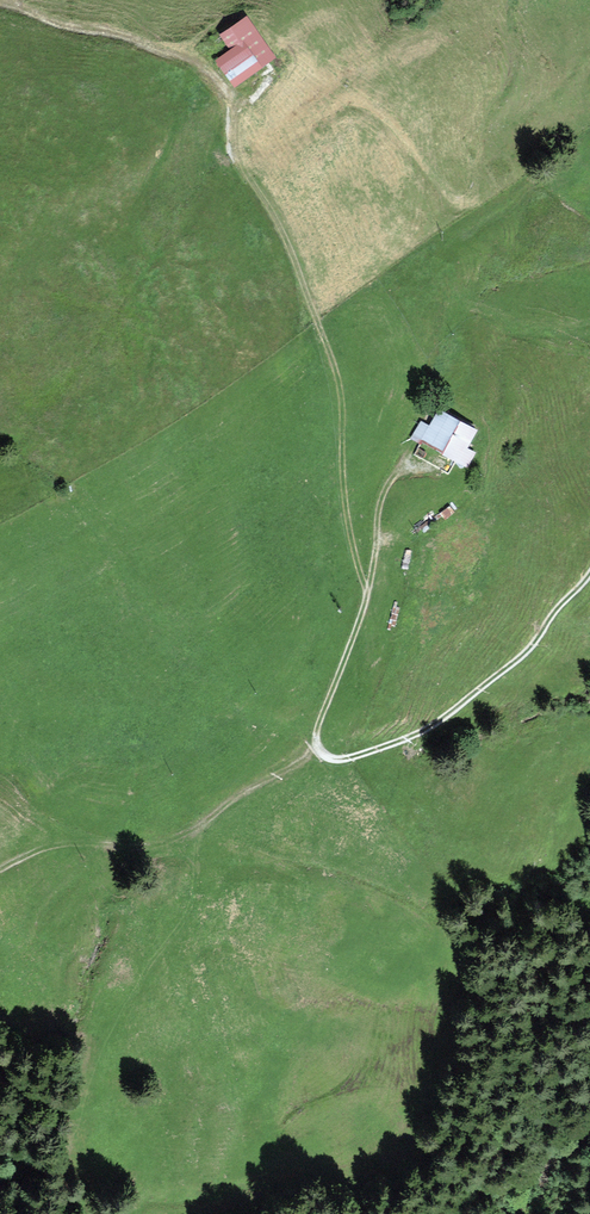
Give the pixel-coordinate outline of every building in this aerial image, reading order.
[(230,51),(216,61),(234,87),(276,58),(246,16),(219,35),(230,51)] [(479,430),(438,408),(419,441),(467,468),(475,454),(468,450),(479,430)]
